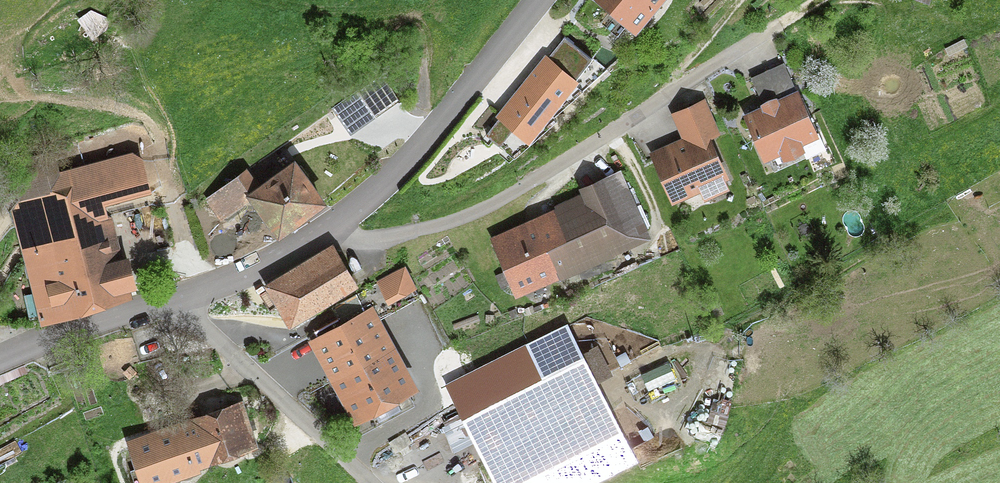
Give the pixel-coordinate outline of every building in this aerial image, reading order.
[(608,14),(601,22),(616,36),(626,26),(635,34),(666,0),(591,0),(608,14)] [(576,81),(592,61),(565,38),(549,58),(576,81)] [(549,58),(546,56),(495,117),(529,145),(580,84),(576,81),(549,58)] [(797,92),(784,63),(751,79),(763,105),(777,98),(778,100),(797,92)] [(398,101),(380,76),(334,109),(352,133),(398,101)] [(760,106),(761,108),(742,117),(764,165),(780,158),(783,165),(806,155),(803,148),(820,140),(798,91),(797,92),(778,100),(777,98),(763,105),(760,106)] [(671,114),(682,140),(648,154),(672,207),(700,195),(704,204),(730,192),(726,183),(731,181),(713,141),(723,136),(706,98),(671,114)] [(107,311),(133,301),(131,294),(137,293),(129,259),(122,260),(112,219),(108,219),(105,208),(151,195),(143,159),(132,153),(59,173),(53,152),(9,165),(19,201),(9,204),(41,328),(80,320),(107,311)] [(260,188),(247,170),(205,199),(220,222),(249,203),(279,244),(329,207),(296,162),(260,188)] [(554,207),(555,210),(489,238),(516,299),(561,280),(561,281),(614,258),(613,258),(654,239),(622,171),(580,191),(582,194),(554,207)] [(359,290),(332,245),(263,287),(289,331),(359,290)] [(417,290),(405,267),(376,282),(389,305),(417,290)] [(419,393),(372,308),(308,343),(354,428),(376,419),(378,424),(403,412),(400,405),(419,393)] [(542,379),(458,421),(493,482),(599,482),(637,463),(568,324),(525,345),(542,379)] [(259,450),(243,401),(126,442),(140,482),(176,482),(201,475),(200,472),(222,465),(239,459),(259,450)]
